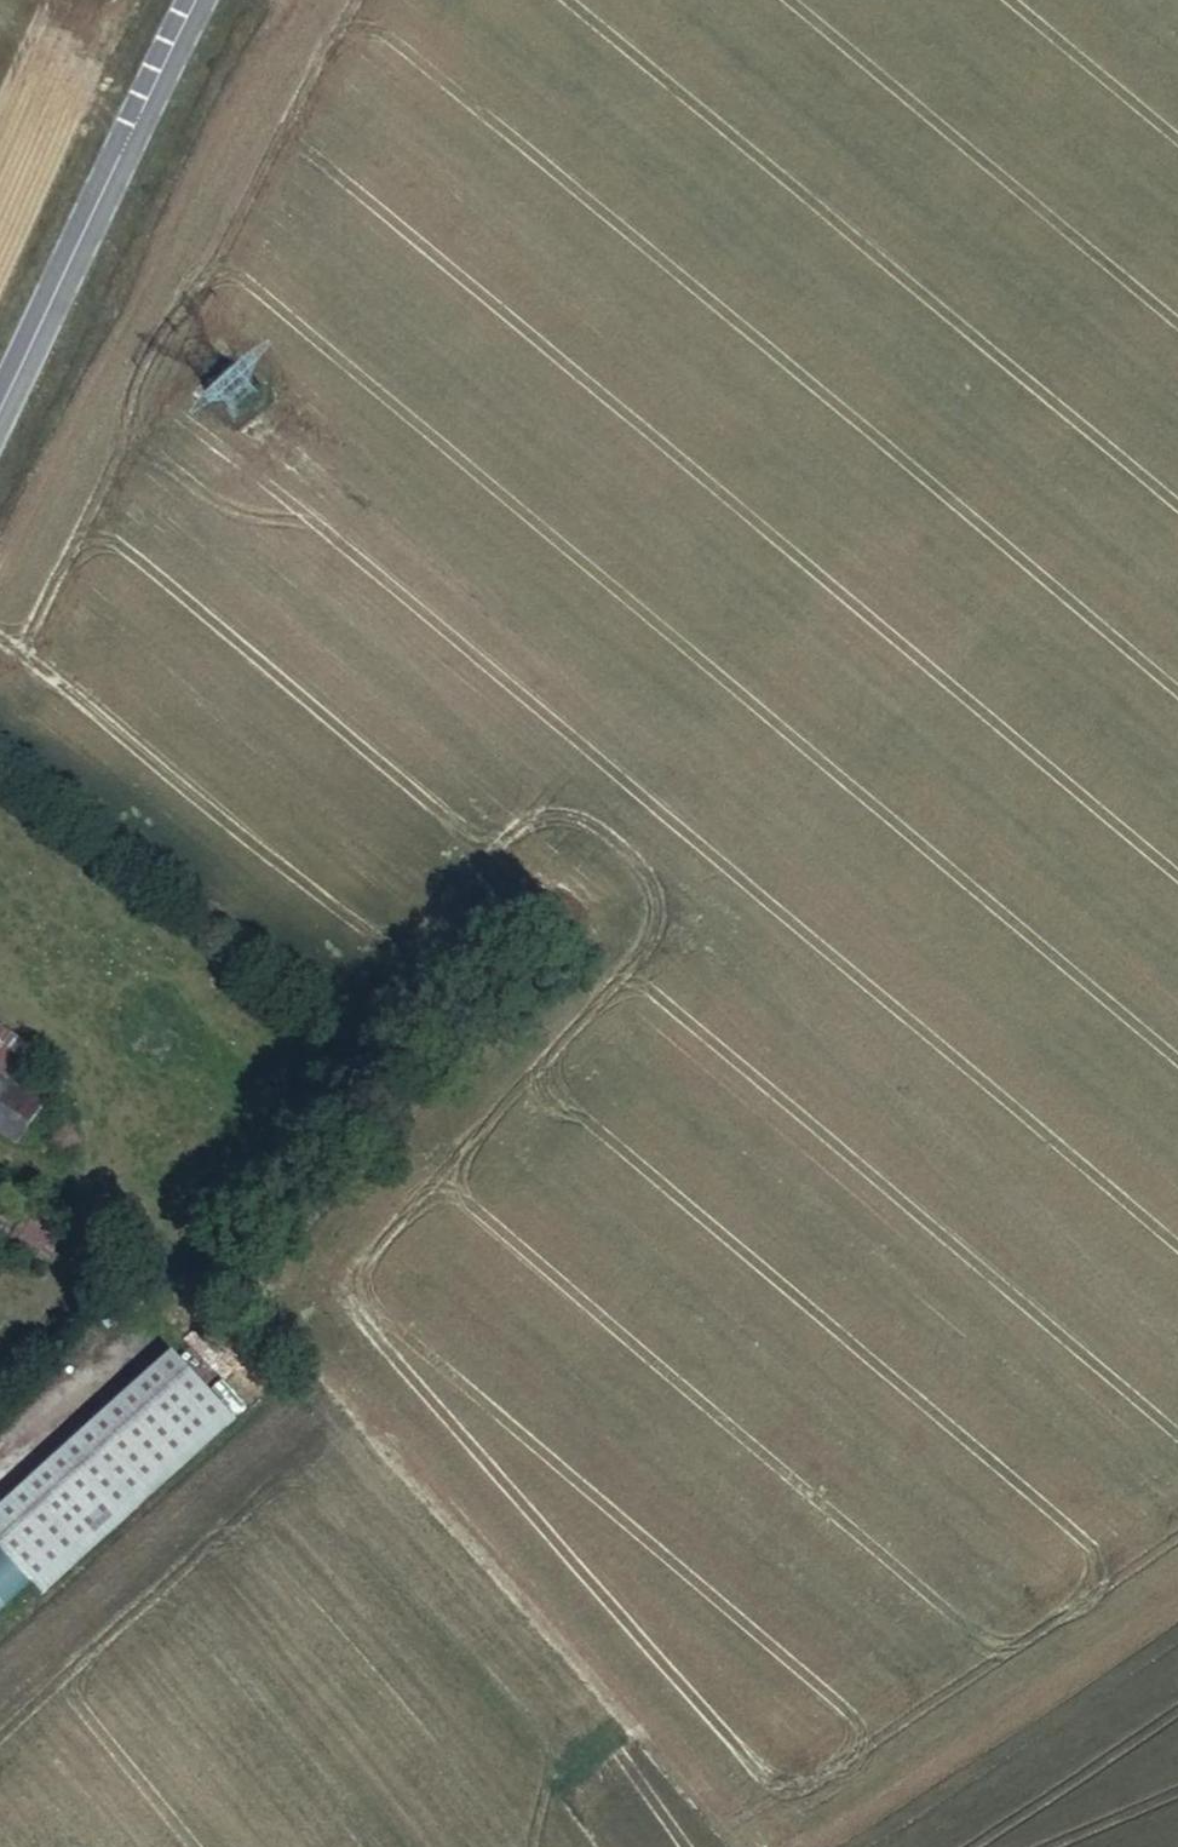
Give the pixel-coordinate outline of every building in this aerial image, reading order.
[(25,1100),(38,1080),(0,1057),(0,1085),(25,1100)] [(0,1085),(0,1139),(15,1148),(40,1109),(25,1100),(0,1085)] [(0,1538),(0,1546),(29,1579),(40,1591),(229,1421),(186,1372),(0,1538)] [(29,1579),(0,1546),(0,1605),(29,1579)]
